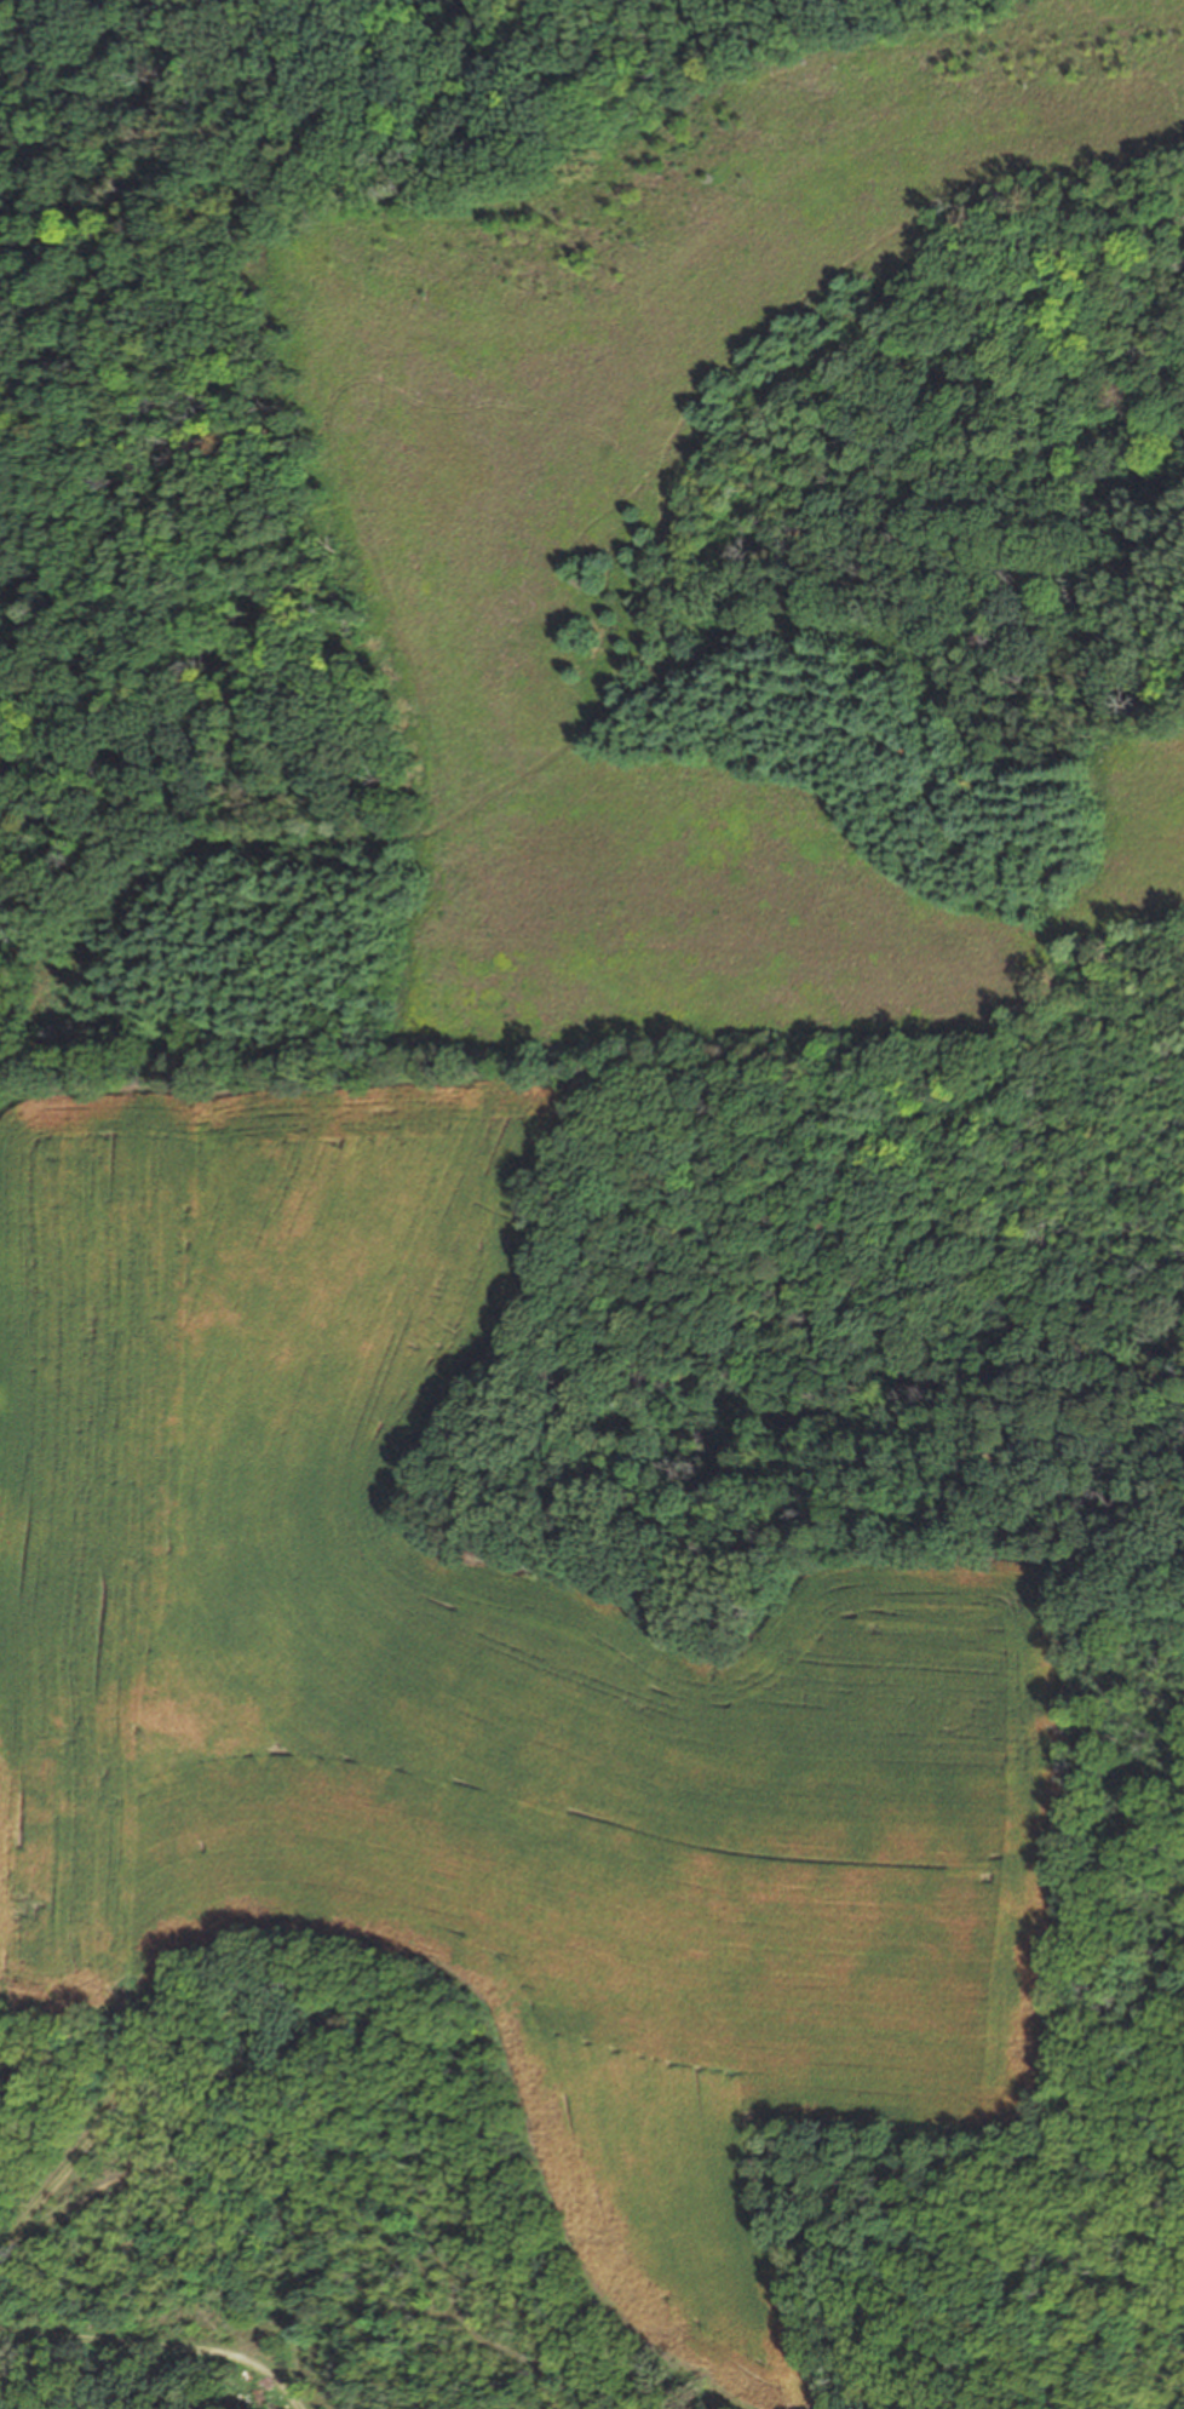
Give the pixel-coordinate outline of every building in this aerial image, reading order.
[(300,2322),(291,2322),(291,2343),(300,2343),(300,2322)]
